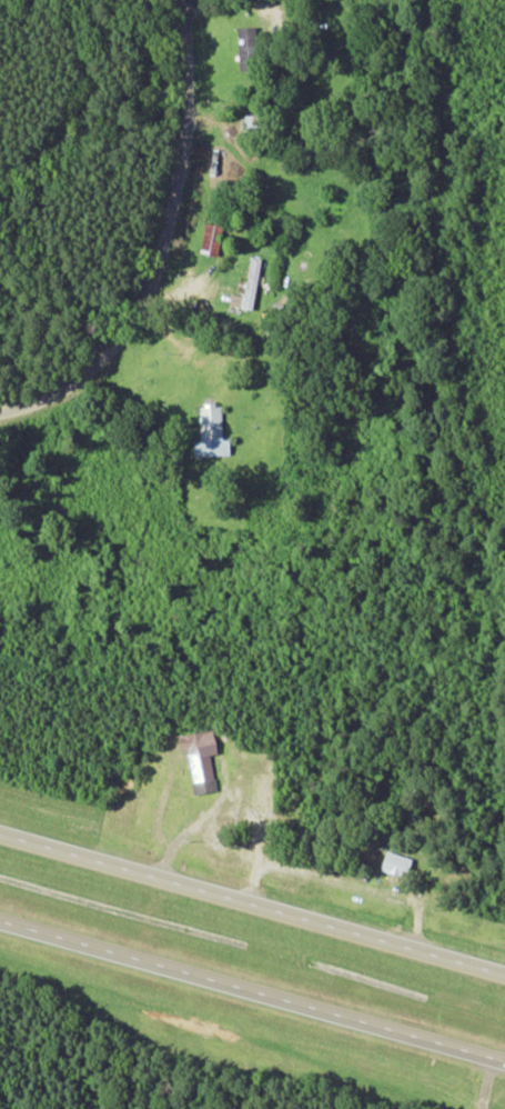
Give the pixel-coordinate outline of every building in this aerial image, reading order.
[(259,71),(258,27),(239,28),(241,71),(259,71)] [(219,257),(225,227),(207,224),(202,254),(219,257)] [(254,311),(264,260),(253,258),(248,280),(244,279),(241,295),(234,293),(231,306),(254,311)] [(201,408),(202,444),(195,444),(196,457),(232,456),(231,440),(224,440),(223,407),(201,408)] [(188,752),(197,796),(216,792),(209,756),(219,754),(214,730),(179,737),(182,753),(188,752)] [(414,859),(389,851),(383,870),(408,878),(414,859)]
